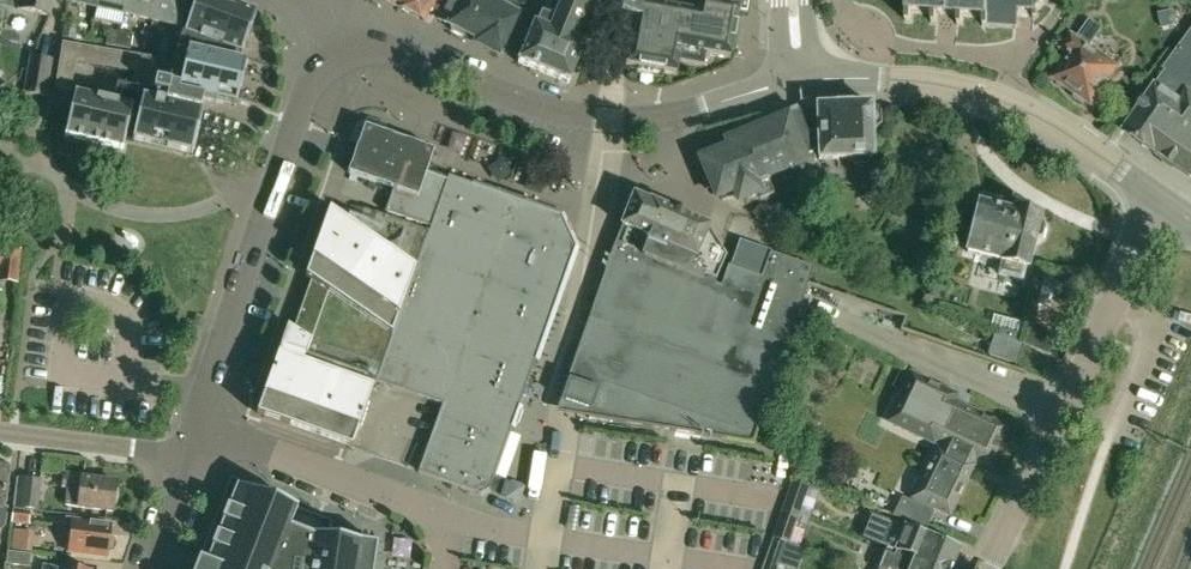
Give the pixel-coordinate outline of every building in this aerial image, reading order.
[(17,9),(16,11),(34,17),(48,20),(53,0),(0,0),(0,5),(17,9)] [(183,14),(180,26),(172,61),(65,44),(55,90),(70,93),(75,74),(76,64),(135,73),(132,88),(167,97),(166,103),(142,97),(132,142),(192,156),(203,112),(201,111),(204,100),(236,107),(247,63),(239,61),(241,55),(242,56),(257,13),(222,0),(197,0),(191,17),(183,14)] [(124,13),(127,0),(98,0),(97,7),(124,13)] [(124,13),(152,20),(156,0),(127,0),(124,13)] [(183,14),(186,0),(156,0),(152,20),(180,26),(183,14)] [(445,0),(403,0),(401,5),(399,8),(424,22),(432,8),(438,12),(445,0)] [(438,12),(442,14),(439,20),(451,26),(450,28),(450,30),(451,31),(453,33),(461,37),(480,0),(445,0),(438,12)] [(524,0),(480,0),(461,37),(498,56),(518,16),(516,15),(524,0)] [(612,10),(616,0),(547,0),(536,26),(534,25),(518,63),(568,84),(598,12),(585,7),(586,2),(611,13),(612,10)] [(612,10),(634,20),(626,67),(676,76),(678,63),(703,68),(706,56),(730,60),(739,12),(746,13),(748,0),(616,0),(612,10)] [(907,22),(911,22),(912,14),(933,15),(932,22),(937,23),(937,16),(959,17),(958,25),(963,25),(964,18),(985,19),(984,28),(989,28),(1013,29),(1018,29),(1019,13),(1036,14),(1048,0),(908,0),(907,22)] [(1117,68),(1090,48),(1104,29),(1091,20),(1077,39),(1072,36),(1063,49),(1068,52),(1067,53),(1071,56),(1056,78),(1092,104),(1117,68)] [(65,22),(62,37),(76,41),(78,26),(65,22)] [(106,45),(118,47),(120,33),(108,31),(106,45)] [(1124,131),(1190,177),(1190,31),(1165,67),(1162,63),(1154,75),(1160,79),(1124,131)] [(120,33),(118,47),(131,49),(133,36),(120,33)] [(162,37),(160,54),(173,56),(176,41),(162,37)] [(31,55),(24,94),(47,99),(54,59),(31,55)] [(133,106),(113,101),(75,93),(65,137),(123,150),(133,106)] [(871,107),(871,106),(817,108),(818,138),(809,138),(815,156),(819,156),(819,160),(853,159),(854,166),(868,165),(867,158),(873,158),(872,133),(873,133),(880,126),(880,114),(872,107),(871,107)] [(815,156),(809,138),(798,113),(727,142),(730,148),(702,160),(717,198),(720,197),(722,202),(737,195),(739,201),(758,194),(760,199),(773,194),(768,182),(768,180),(767,177),(787,169),(795,187),(805,176),(815,166),(815,156)] [(369,119),(356,125),(350,143),(358,146),(348,174),(393,190),(385,213),(430,229),(447,182),(427,174),(435,151),(384,133),(387,125),(369,119)] [(429,232),(376,382),(442,405),(418,473),(480,495),(490,490),(535,361),(575,248),(561,216),(449,177),(447,182),(430,229),(429,232)] [(796,208),(809,194),(799,184),(786,198),(796,208)] [(561,400),(589,410),(588,418),(753,444),(814,268),(770,253),(762,278),(727,266),(720,287),(713,285),(726,257),(708,228),(635,197),(611,255),(561,400)] [(376,382),(429,232),(350,205),(348,211),(342,209),(339,217),(330,210),(305,278),(311,282),(293,332),(288,328),(257,416),(352,449),(376,382)] [(979,206),(967,253),(1002,262),(999,275),(1022,281),(1025,268),(1026,268),(1032,243),(1042,238),(1044,226),(1038,219),(1039,217),(1013,210),(1013,214),(979,206)] [(0,272),(0,280),(16,282),(19,252),(2,250),(0,272)] [(988,355),(1016,365),(1023,344),(995,335),(988,355)] [(935,508),(948,514),(971,468),(969,467),(974,457),(987,463),(1003,429),(950,404),(952,401),(949,395),(911,376),(890,421),(932,441),(934,437),(945,442),(941,453),(937,451),(930,464),(927,462),(925,468),(928,470),(914,498),(903,493),(894,511),(927,527),(934,513),(933,512),(935,508)] [(62,489),(67,489),(65,506),(78,508),(112,512),(116,484),(83,479),(83,478),(64,475),(62,489)] [(18,477),(15,507),(38,510),(42,480),(18,477)] [(381,543),(346,538),(346,541),(329,539),(331,523),(252,492),(254,488),(231,479),(201,554),(198,562),(196,568),(377,568),(381,543)] [(792,482),(781,513),(797,520),(808,487),(792,482)] [(15,509),(11,524),(28,526),(31,512),(15,509)] [(797,520),(781,513),(773,538),(789,544),(797,520)] [(71,536),(69,552),(106,557),(110,526),(67,521),(65,536),(71,536)] [(887,549),(895,552),(896,549),(907,553),(906,557),(909,558),(910,553),(928,560),(926,565),(937,568),(951,568),(960,548),(924,534),(897,523),(887,549)] [(887,549),(879,568),(937,568),(926,565),(928,560),(910,553),(909,558),(906,557),(907,553),(896,549),(895,552),(887,549)] [(9,552),(7,565),(29,568),(31,555),(9,552)] [(780,561),(767,556),(762,568),(777,568),(780,561)]
